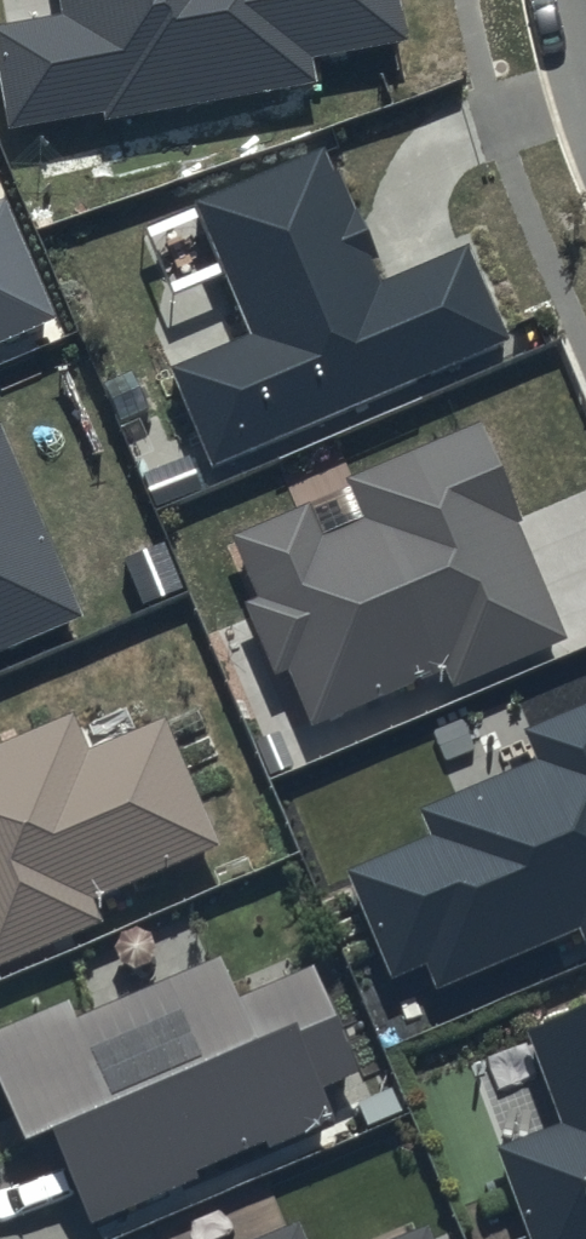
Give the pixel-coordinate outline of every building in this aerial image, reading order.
[(0,37),(0,58),(12,125),(109,107),(111,119),(310,83),(305,59),(401,41),(393,0),(60,0),(65,25),(0,37)] [(255,348),(181,379),(215,462),(498,345),(462,258),(376,293),(361,256),(349,261),(338,235),(351,230),(320,156),(196,208),(255,348)] [(47,307),(0,196),(0,327),(47,307)] [(303,490),(227,523),(254,585),(241,591),(270,659),(283,653),(309,713),(433,659),(443,681),(562,630),(511,512),(519,508),(475,406),(337,465),(354,505),(316,521),(303,490)] [(71,603),(0,436),(0,633),(71,603)] [(341,861),(385,968),(419,954),(429,979),(571,920),(577,936),(585,932),(585,690),(515,719),(530,754),(413,802),(423,827),(341,861)] [(0,729),(0,949),(94,910),(85,887),(213,834),(158,703),(80,736),(66,702),(0,729)] [(0,1015),(0,1084),(16,1121),(41,1110),(84,1210),(191,1164),(189,1158),(257,1129),(260,1136),(331,1106),(317,1074),(350,1061),(306,957),(230,989),(211,945),(69,1005),(62,989),(0,1015)] [(521,1021),(555,1112),(494,1135),(533,1238),(585,1238),(585,996),(521,1021)] [(221,1238),(303,1238),(291,1209),(221,1238)] [(420,1217),(368,1238),(429,1238),(420,1217)]
